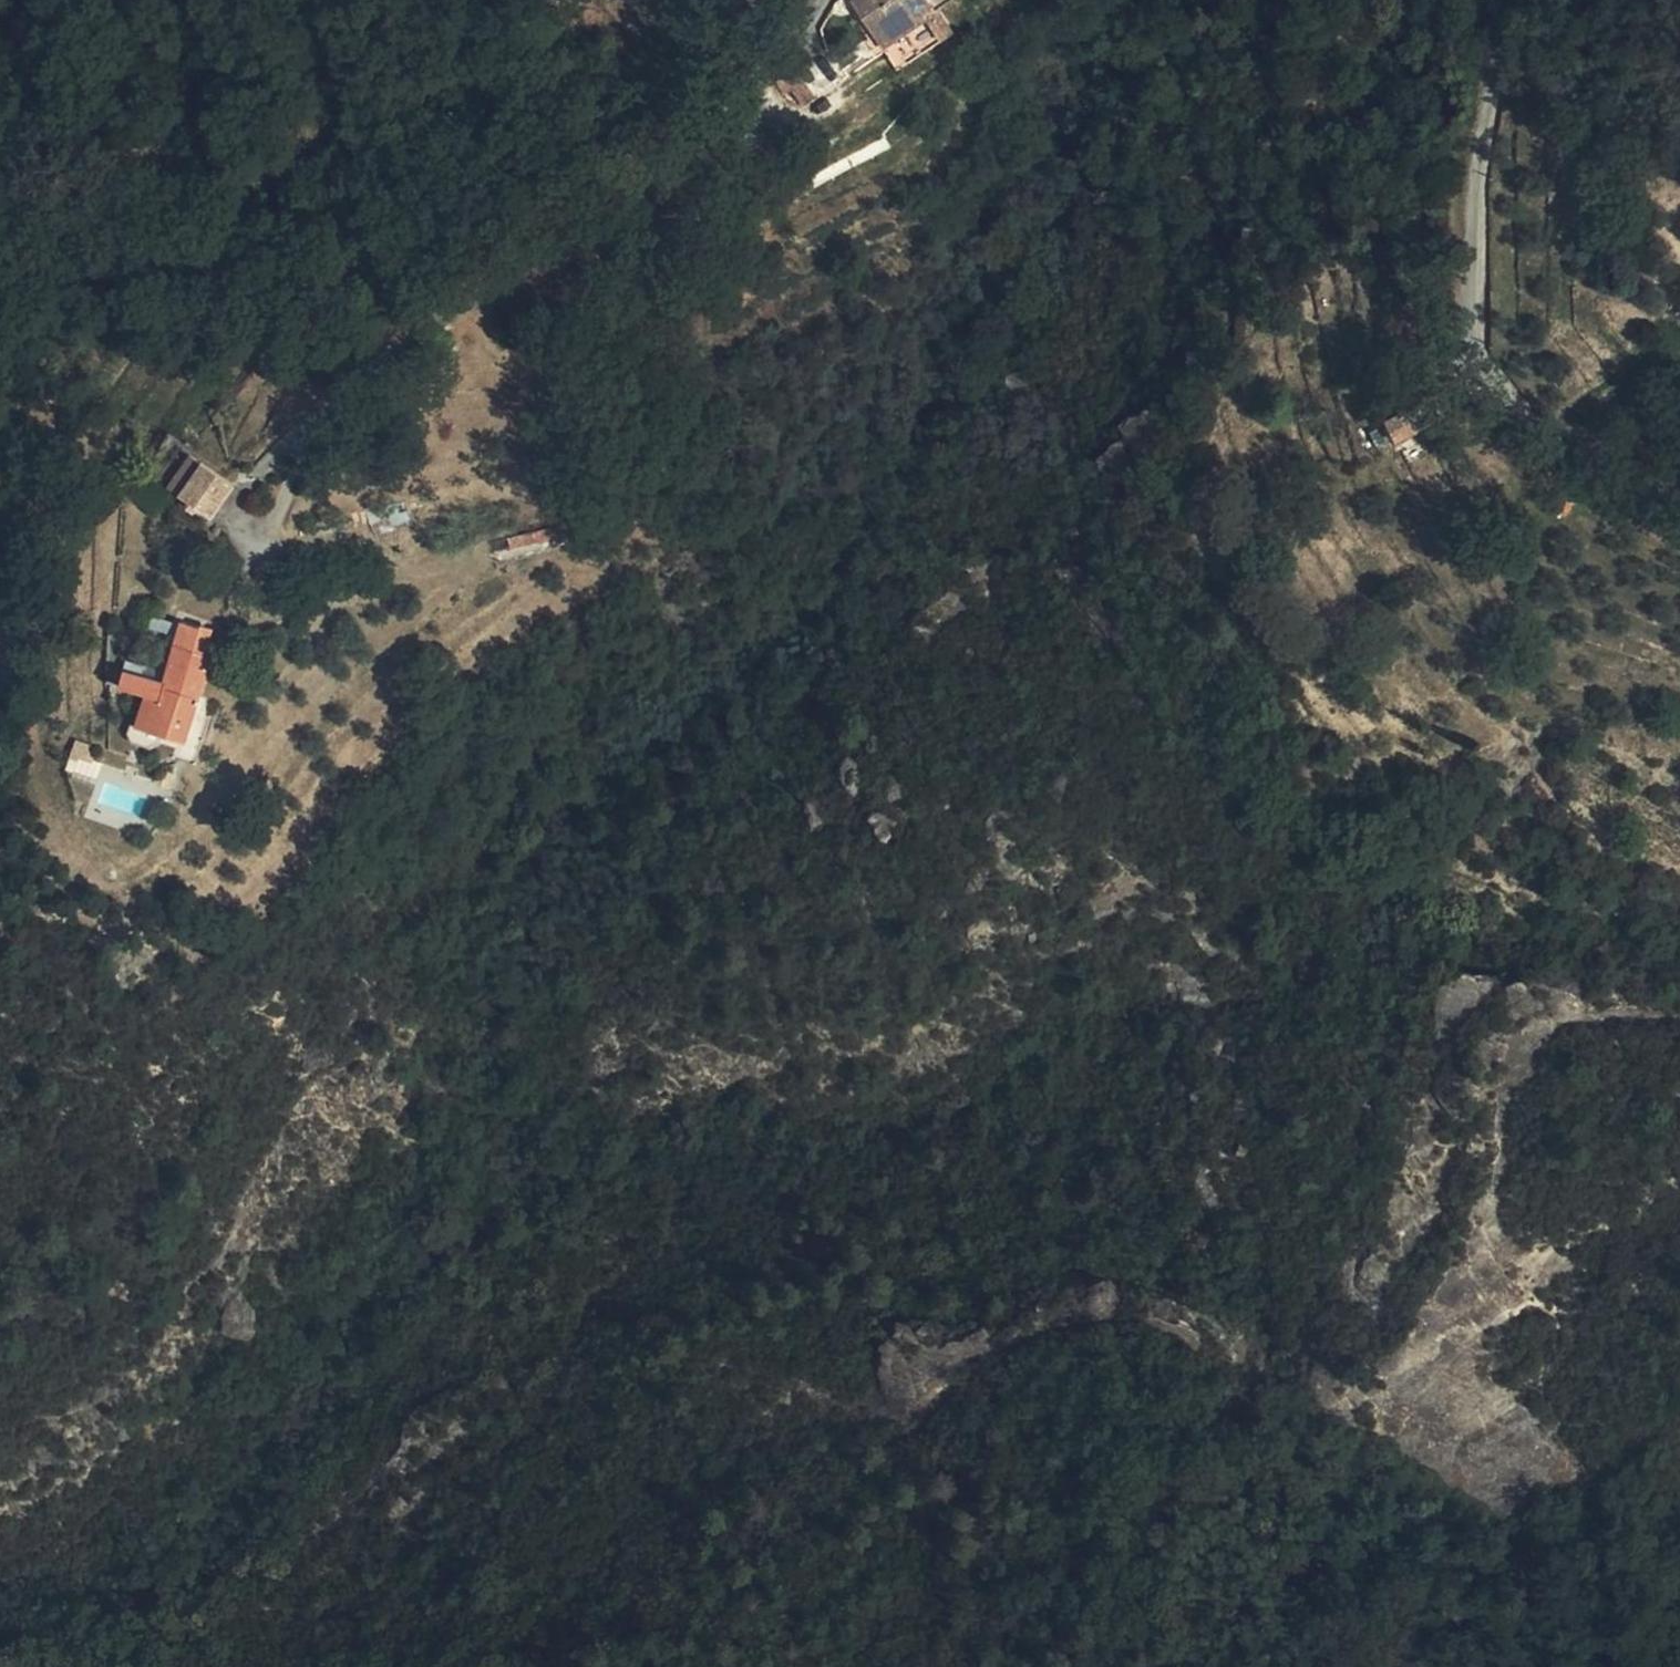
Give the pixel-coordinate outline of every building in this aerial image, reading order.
[(916,0),(872,0),(883,21),(916,0)] [(883,21),(889,32),(941,0),(916,0),(883,21)] [(798,72),(783,82),(799,106),(814,96),(798,72)] [(1420,397),(1432,418),(1455,405),(1444,384),(1420,397)] [(1420,397),(1397,409),(1409,432),(1432,418),(1420,397)] [(1443,434),(1449,446),(1462,436),(1455,426),(1443,434)] [(243,478),(211,465),(202,492),(234,505),(243,478)] [(510,552),(551,546),(548,529),(507,536),(510,552)] [(158,663),(149,687),(158,691),(147,721),(199,739),(217,687),(226,657),(210,651),(216,628),(199,622),(183,671),(158,663)] [(129,680),(149,687),(158,663),(138,655),(129,680)]
